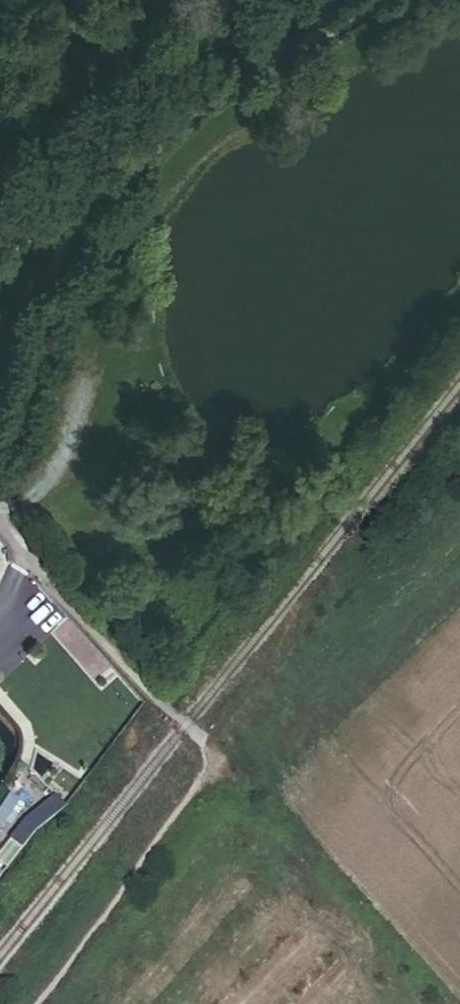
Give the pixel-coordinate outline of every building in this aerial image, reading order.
[(82,263),(70,261),(69,272),(81,273),(82,263)] [(18,854),(60,803),(48,794),(7,845),(18,854)]
